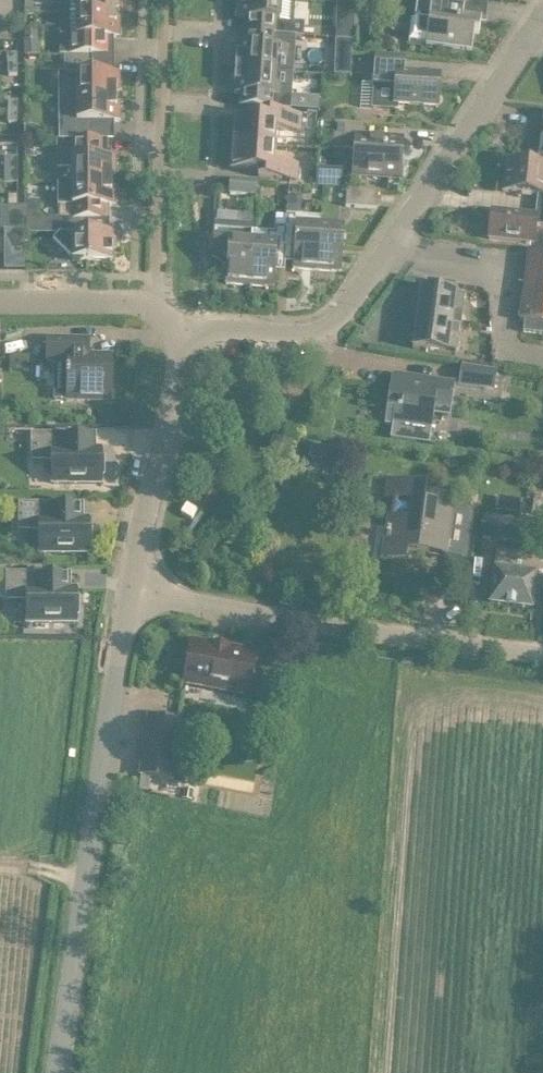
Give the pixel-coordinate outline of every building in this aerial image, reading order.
[(58,13),(75,13),(115,13),(115,7),(118,7),(118,0),(58,0),(58,13)] [(292,12),(293,0),(236,0),(235,19),(261,21),(260,33),(261,33),(293,36),(302,36),(304,20),(292,20),(292,12)] [(413,18),(410,18),(407,40),(425,42),(425,44),(470,50),(472,33),(478,34),(480,16),(462,14),(464,0),(416,0),(413,18)] [(75,13),(58,13),(58,55),(63,55),(66,55),(91,55),(106,55),(106,37),(112,37),(118,37),(118,19),(115,19),(115,13),(75,13)] [(352,39),(353,26),(335,26),(335,39),(352,39)] [(234,69),(274,71),(291,73),(293,36),(261,33),(260,46),(236,44),(234,69)] [(334,57),(349,58),(350,41),(334,40),(334,57)] [(7,53),(7,64),(16,64),(16,53),(7,53)] [(63,73),(58,73),(58,97),(75,97),(115,97),(115,91),(118,91),(118,73),(112,73),(104,73),(91,73),(91,55),(66,55),(63,55),(63,73)] [(403,57),(375,55),(372,107),(395,109),(395,104),(437,107),(439,74),(402,72),(403,57)] [(16,75),(16,64),(7,64),(7,75),(16,75)] [(255,107),(288,109),(289,97),(291,73),(274,71),(234,69),(233,93),(256,95),(256,96),(255,107)] [(75,97),(58,97),(58,121),(58,139),(91,139),(91,122),(111,121),(118,121),(118,103),(115,103),(115,97),(75,97)] [(317,99),(308,98),(307,111),(317,111),(317,99)] [(7,100),(7,111),(16,111),(16,101),(7,100)] [(319,121),(333,122),(333,113),(328,107),(320,106),(319,121)] [(16,122),(16,111),(7,111),(7,122),(16,122)] [(233,117),(231,143),(273,146),(274,129),(298,130),(300,115),(261,112),(261,119),(233,117)] [(333,122),(331,149),(353,150),(351,176),(399,179),(402,139),(382,137),(381,140),(361,139),(363,124),(333,122)] [(23,126),(23,139),(38,139),(38,128),(32,128),(32,126),(23,126)] [(58,139),(55,139),(55,167),(71,167),(71,181),(110,181),(110,175),(114,175),(114,157),(103,157),(103,139),(91,139),(58,139)] [(271,162),(273,146),(231,143),(229,168),(257,170),(257,177),(295,180),(296,164),(271,162)] [(501,191),(537,195),(536,205),(542,206),(542,166),(505,162),(501,191)] [(3,184),(16,184),(16,171),(3,171),(3,184)] [(256,182),(228,180),(228,194),(255,196),(256,182)] [(71,181),(57,181),(57,219),(60,219),(87,219),(103,219),(103,206),(108,206),(114,206),(114,188),(110,188),(110,181),(71,181)] [(377,190),(345,188),(344,206),(376,208),(377,190)] [(7,204),(15,204),(15,194),(7,194),(7,204)] [(23,205),(23,218),(36,218),(36,200),(23,200),(23,205)] [(23,205),(7,205),(7,228),(23,228),(23,218),(23,205)] [(487,238),(533,243),(535,226),(542,227),(542,206),(536,205),(535,215),(490,210),(487,238)] [(287,211),(286,223),(284,257),(292,258),(291,268),(316,270),(318,227),(319,214),(287,211)] [(36,233),(36,219),(25,219),(25,233),(36,233)] [(60,231),(53,238),(71,256),(71,260),(111,260),(111,250),(114,250),(114,232),(87,232),(87,219),(60,219),(60,231)] [(249,285),(252,227),(253,225),(214,222),(211,257),(226,258),(224,283),(249,285)] [(284,257),(286,223),(273,222),(273,229),(252,227),(249,285),(273,287),(275,260),(283,261),(284,257)] [(318,227),(316,270),(340,272),(343,229),(318,227)] [(527,251),(518,320),(524,321),(522,332),(542,334),(542,253),(527,251)] [(23,256),(3,256),(3,269),(23,269),(23,256)] [(412,299),(410,318),(415,319),(422,320),(451,324),(453,311),(460,312),(462,296),(452,294),(453,285),(433,283),(432,292),(425,291),(419,290),(418,300),(412,299)] [(410,318),(407,337),(413,338),(411,349),(454,354),(456,338),(458,325),(451,324),(422,320),(415,319),(410,318)] [(88,340),(46,339),(46,361),(55,362),(54,399),(65,399),(65,401),(88,401),(91,396),(109,396),(110,361),(92,360),(89,355),(87,355),(88,340)] [(460,367),(458,384),(492,389),(495,372),(460,367)] [(391,377),(387,409),(393,410),(391,426),(396,427),(395,439),(389,438),(389,439),(428,445),(432,415),(448,418),(452,393),(453,387),(453,384),(392,375),(391,377)] [(32,435),(32,459),(52,459),(52,483),(99,483),(99,480),(102,480),(102,462),(99,462),(100,449),(93,449),(93,435),(32,435)] [(387,516),(381,559),(405,562),(406,552),(445,558),(445,555),(465,558),(472,509),(452,506),(423,502),(425,485),(385,480),(383,498),(410,502),(407,519),(387,516)] [(510,498),(508,511),(521,513),(523,500),(510,498)] [(80,519),(80,505),(19,505),(19,529),(39,529),(39,553),(87,553),(87,549),(90,549),(90,532),(87,532),(87,519),(80,519)] [(521,543),(524,521),(512,520),(484,516),(481,538),(510,541),(521,543)] [(488,603),(531,609),(535,581),(542,582),(542,558),(495,551),(493,568),(492,568),(488,603)] [(26,622),(74,623),(74,619),(77,619),(77,601),(74,601),(74,589),(68,589),(68,575),(7,574),(7,599),(26,598),(26,622)] [(183,653),(181,669),(186,670),(183,683),(246,694),(254,652),(191,641),(188,654),(183,653)] [(147,717),(137,774),(169,780),(179,722),(147,717)] [(203,803),(205,794),(192,791),(192,789),(183,787),(181,798),(190,800),(203,803)]
